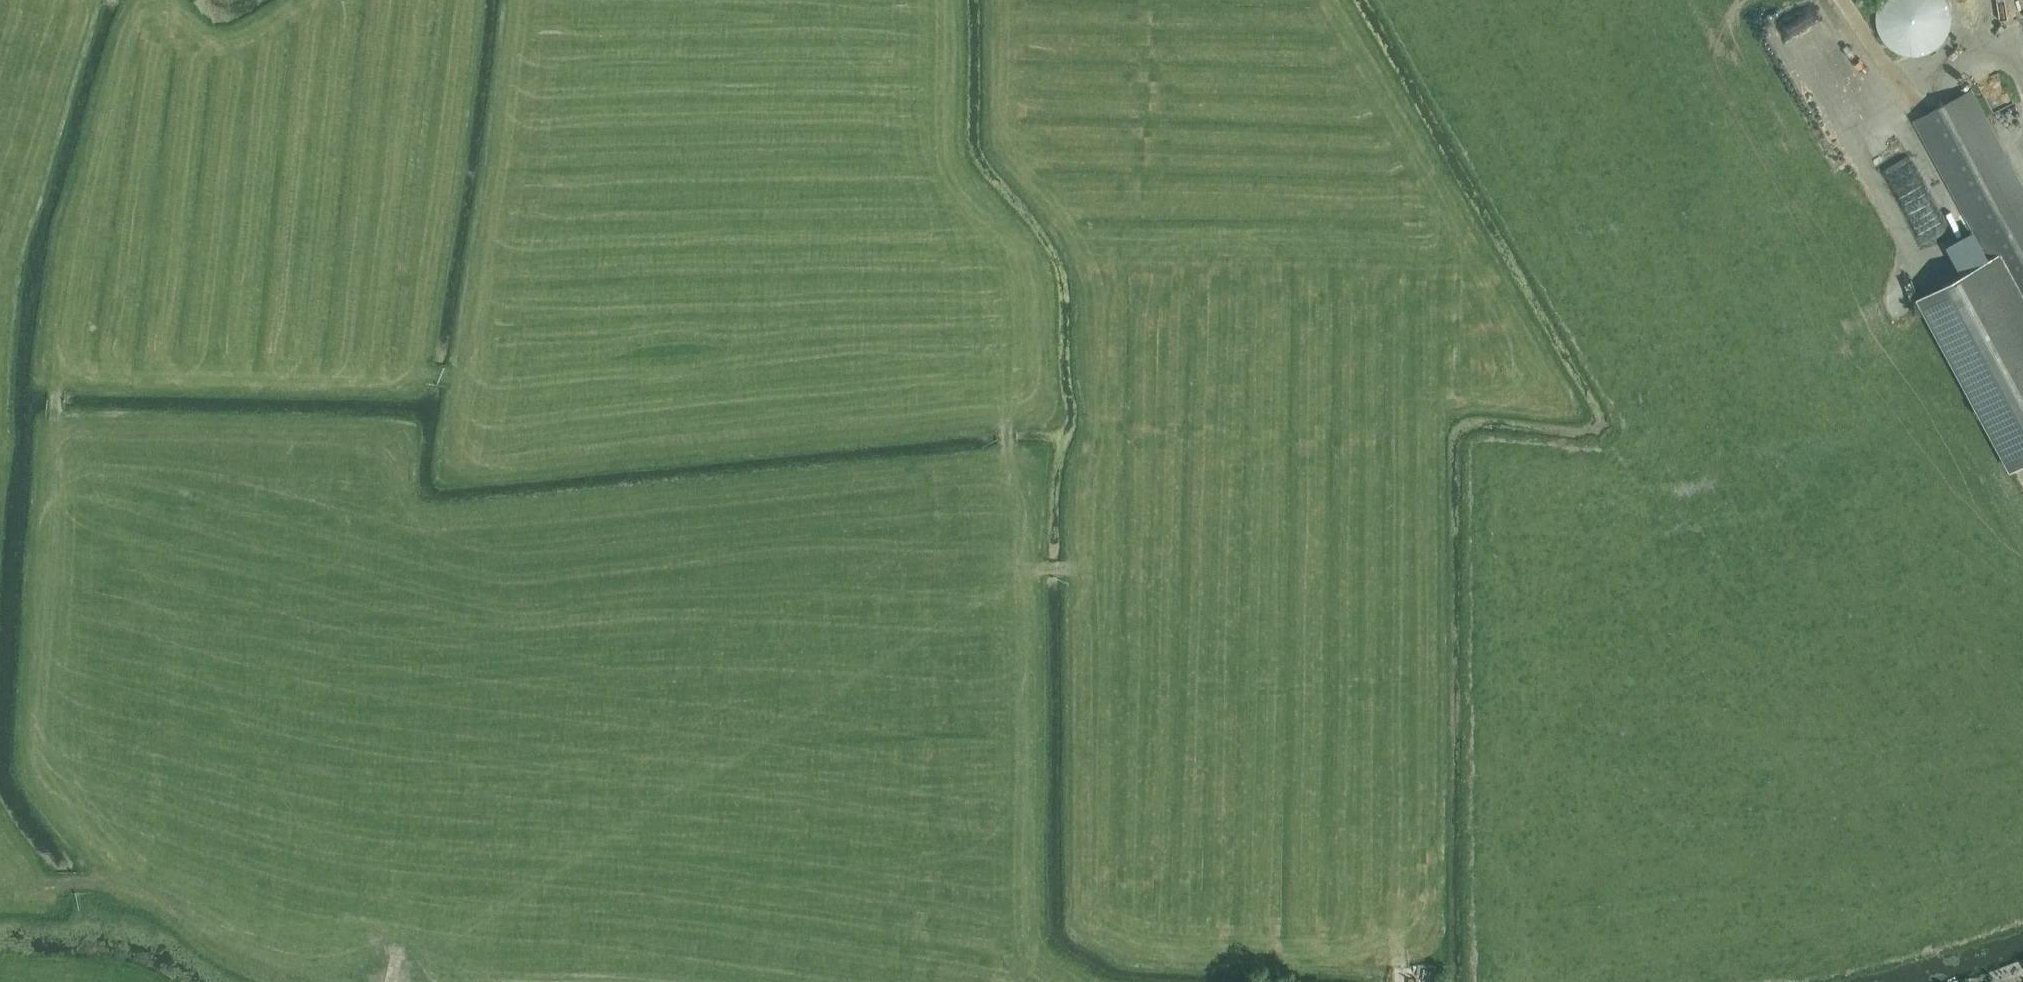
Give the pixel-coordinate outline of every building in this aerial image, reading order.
[(1921,298),(1925,305),(2013,468),(2022,463),(2022,186),(1971,89),(1913,120),(1989,261),(1921,298)] [(1962,244),(1922,160),(1893,174),(1933,258),(1962,244)]
